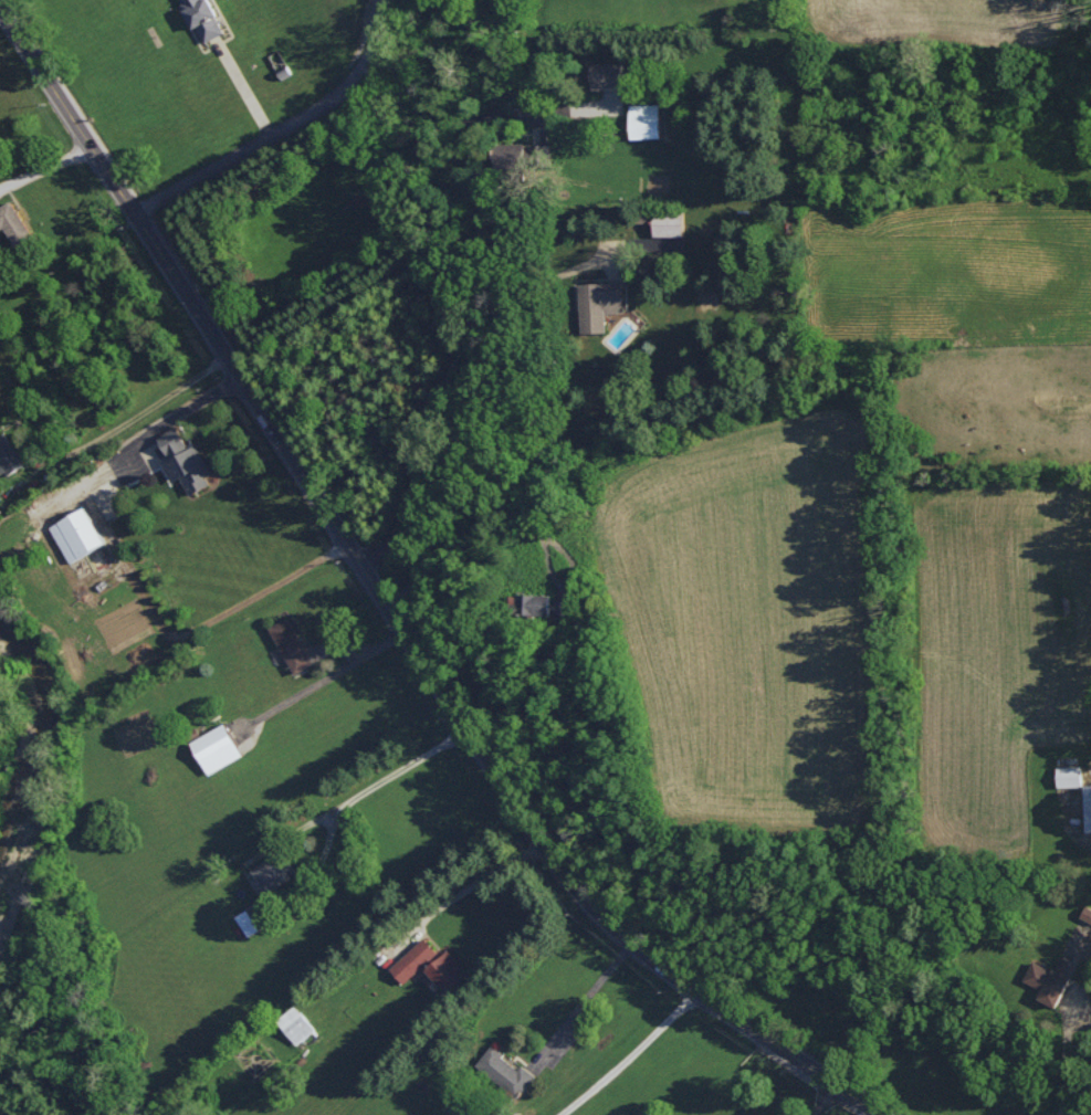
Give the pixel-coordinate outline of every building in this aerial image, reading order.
[(211,0),(183,0),(203,42),(226,32),(211,0)] [(625,86),(624,60),(592,62),(593,87),(625,86)] [(662,137),(661,102),(631,104),(632,138),(662,137)] [(550,144),(527,145),(527,142),(497,144),(498,170),(551,167),(550,144)] [(5,226),(17,244),(34,233),(13,199),(0,207),(0,229),(5,226)] [(655,235),(685,235),(685,211),(655,211),(655,235)] [(607,331),(607,312),(625,311),(624,281),(580,282),(582,332),(607,331)] [(169,455),(189,445),(179,425),(159,435),(169,455)] [(8,431),(0,435),(0,472),(2,475),(25,463),(8,431)] [(213,472),(201,444),(164,460),(173,481),(183,477),(191,493),(212,484),(208,474),(213,472)] [(69,560),(106,543),(89,507),(52,523),(69,560)] [(551,614),(551,593),(518,593),(518,614),(551,614)] [(557,616),(568,617),(568,599),(557,599),(557,616)] [(315,663),(290,616),(271,626),(296,673),(315,663)] [(245,754),(226,722),(192,741),(210,773),(245,754)] [(1059,786),(1083,785),(1082,765),(1059,765),(1059,786)] [(267,893),(294,876),(279,852),(252,869),(267,893)] [(249,935),(274,920),(261,899),(237,915),(249,935)] [(440,951),(426,936),(392,967),(405,982),(440,951)] [(428,968),(450,993),(472,972),(450,948),(428,968)] [(1067,972),(1073,958),(1062,954),(1056,969),(1034,959),(1025,980),(1044,988),(1040,998),(1059,1006),(1072,975),(1067,972)] [(317,1030),(299,1004),(279,1017),(297,1043),(317,1030)] [(520,1068),(494,1044),(478,1062),(516,1097),(537,1075),(524,1063),(520,1068)]
